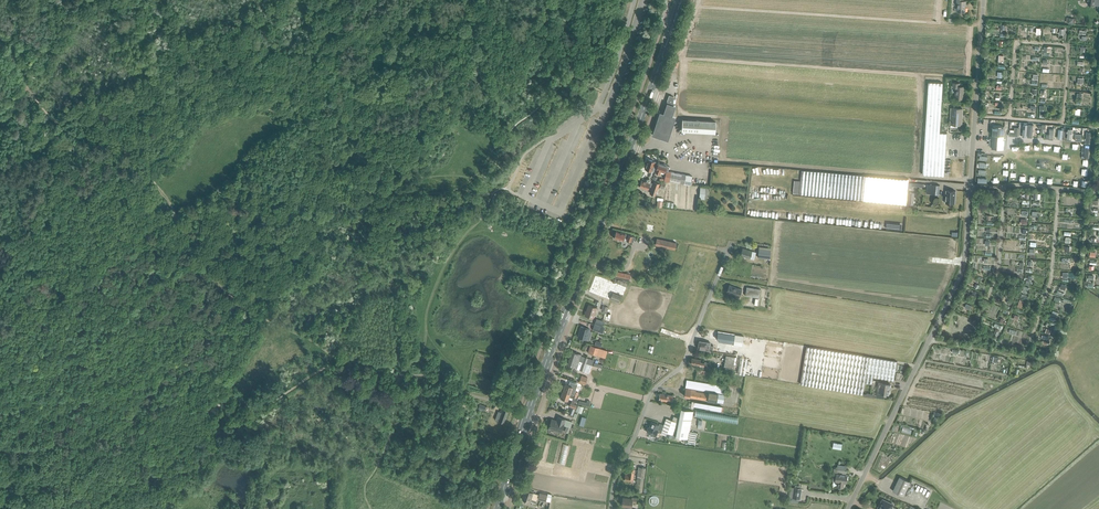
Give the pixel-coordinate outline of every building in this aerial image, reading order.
[(956,3),(958,3),(957,7),(955,7),(954,11),(957,11),(965,12),(966,0),(963,0),(956,0),(956,3)] [(943,82),(928,82),(923,175),(944,176),(947,132),(940,132),(943,82)] [(964,93),(963,93),(963,91),(964,92),(964,86),(959,86),(960,83),(953,82),(953,87),(956,87),(955,98),(963,98),(964,93)] [(676,104),(667,102),(664,112),(660,111),(652,134),(668,140),(676,116),(672,115),(676,104)] [(962,115),(962,109),(951,108),(950,124),(951,124),(950,126),(957,126),(957,124),(961,125),(962,117),(962,115)] [(715,132),(715,127),(716,121),(688,120),(682,120),(682,131),(715,132)] [(991,148),(1002,149),(1004,126),(993,125),(992,138),(990,138),(989,145),(991,145),(991,148)] [(1009,132),(1009,135),(1018,136),(1018,128),(1015,127),(1014,132),(1009,132)] [(647,162),(645,168),(648,169),(652,170),(654,171),(656,171),(655,172),(658,165),(656,165),(657,163),(657,162),(656,162),(655,161),(651,160),(648,159),(647,162)] [(658,165),(655,172),(660,173),(661,171),(666,173),(666,171),(667,171),(668,171),(669,166),(667,165),(666,165),(666,164),(664,163),(663,164),(659,163),(658,162),(658,163),(657,162),(657,163),(656,165),(658,165)] [(906,203),(908,179),(823,171),(802,170),(800,194),(835,197),(906,203)] [(665,176),(665,180),(667,181),(669,181),(669,180),(670,180),(670,181),(675,181),(684,183),(690,184),(692,176),(686,174),(675,172),(669,171),(667,171),(666,171),(666,173),(666,175),(665,175),(665,176)] [(650,182),(646,181),(642,180),(640,185),(639,186),(648,189),(649,185),(652,187),(650,193),(655,195),(659,183),(654,181),(653,183),(650,182)] [(939,194),(940,185),(927,184),(926,193),(939,194)] [(946,190),(945,202),(955,203),(955,201),(955,196),(955,194),(955,192),(955,191),(948,190),(946,190)] [(616,231),(615,233),(614,234),(614,235),(614,237),(623,240),(624,237),(627,238),(626,240),(630,241),(632,236),(628,234),(621,232),(616,231)] [(661,245),(675,248),(676,243),(662,239),(661,245)] [(750,258),(752,251),(743,248),(740,255),(750,258)] [(769,258),(770,249),(759,248),(758,257),(769,258)] [(727,292),(735,295),(739,297),(742,289),(738,288),(729,285),(730,285),(729,284),(726,292),(727,292)] [(759,298),(760,289),(747,287),(745,295),(759,298)] [(618,302),(621,296),(613,292),(610,299),(618,302)] [(585,315),(593,318),(597,307),(588,305),(586,311),(585,310),(584,313),(585,313),(585,315)] [(586,339),(588,334),(589,329),(581,326),(578,337),(586,339)] [(718,332),(708,331),(707,331),(706,337),(715,339),(715,341),(718,341),(716,352),(726,353),(736,355),(740,356),(744,336),(735,334),(735,335),(720,333),(720,332),(718,331),(718,332)] [(869,356),(799,345),(744,336),(740,356),(737,374),(821,387),(863,394),(864,386),(865,382),(872,384),(873,377),(894,380),(897,361),(869,356)] [(713,346),(710,345),(710,342),(699,341),(698,349),(709,351),(709,350),(712,351),(713,346)] [(590,353),(596,355),(599,348),(592,345),(590,353)] [(586,364),(591,366),(591,365),(589,364),(587,363),(592,364),(593,360),(588,358),(584,357),(581,356),(578,355),(578,353),(570,351),(568,358),(586,364)] [(735,364),(736,357),(736,355),(726,353),(724,366),(725,367),(724,371),(733,373),(734,364),(735,364)] [(568,358),(566,364),(574,366),(574,364),(578,365),(577,369),(589,373),(591,366),(586,364),(568,358)] [(691,359),(690,361),(691,362),(691,363),(695,364),(699,365),(704,365),(703,368),(710,369),(711,363),(704,362),(700,361),(700,359),(696,358),(692,358),(691,359)] [(710,383),(712,372),(696,369),(695,376),(695,381),(691,380),(687,380),(686,383),(685,388),(684,392),(684,396),(707,399),(707,400),(716,401),(723,402),(726,386),(710,383)] [(585,384),(586,381),(587,377),(581,375),(579,382),(585,384)] [(565,384),(562,391),(577,396),(577,395),(577,393),(575,392),(574,392),(574,391),(577,384),(570,381),(569,385),(567,384),(565,384)] [(877,392),(876,397),(884,398),(885,394),(889,394),(891,383),(879,381),(877,392)] [(562,391),(560,397),(568,399),(569,396),(573,398),(571,403),(570,402),(569,406),(571,407),(575,408),(576,406),(577,405),(574,404),(577,396),(562,391)] [(689,402),(688,406),(691,406),(691,408),(693,409),(694,407),(721,411),(722,406),(694,402),(695,401),(692,401),(692,403),(689,402)] [(509,408),(502,406),(500,412),(498,411),(495,420),(504,423),(506,415),(509,408)] [(690,426),(692,418),(693,411),(681,409),(678,422),(666,418),(664,425),(662,431),(667,433),(666,436),(675,439),(676,436),(687,439),(688,439),(687,442),(694,444),(695,444),(696,437),(697,433),(689,431),(690,427),(691,427),(691,426),(690,426)] [(696,410),(695,416),(738,423),(739,417),(696,410)] [(562,429),(563,425),(565,419),(558,417),(557,420),(556,420),(551,419),(548,428),(561,432),(562,429)] [(705,429),(706,421),(699,419),(697,428),(705,429)] [(651,421),(650,426),(649,426),(649,427),(648,427),(647,428),(647,430),(647,431),(647,432),(655,435),(658,430),(662,431),(664,425),(659,423),(659,424),(651,421)] [(565,464),(570,445),(564,444),(559,462),(565,464)] [(628,473),(625,473),(624,480),(633,481),(635,469),(635,464),(629,464),(629,468),(628,473)] [(643,491),(646,467),(639,466),(636,490),(643,491)] [(847,482),(848,475),(846,474),(846,470),(837,469),(836,481),(838,481),(838,486),(844,487),(844,482),(847,482)] [(904,496),(905,493),(910,481),(905,479),(900,476),(897,482),(893,491),(904,496)] [(799,499),(801,488),(794,487),(793,498),(799,499)] [(539,493),(539,495),(525,490),(522,499),(530,502),(531,499),(536,501),(537,498),(538,498),(538,499),(546,501),(547,495),(539,493)] [(632,497),(632,498),(623,497),(622,505),(631,506),(632,502),(636,502),(636,498),(632,497)] [(883,499),(880,505),(879,505),(877,508),(891,508),(893,504),(883,499)]
